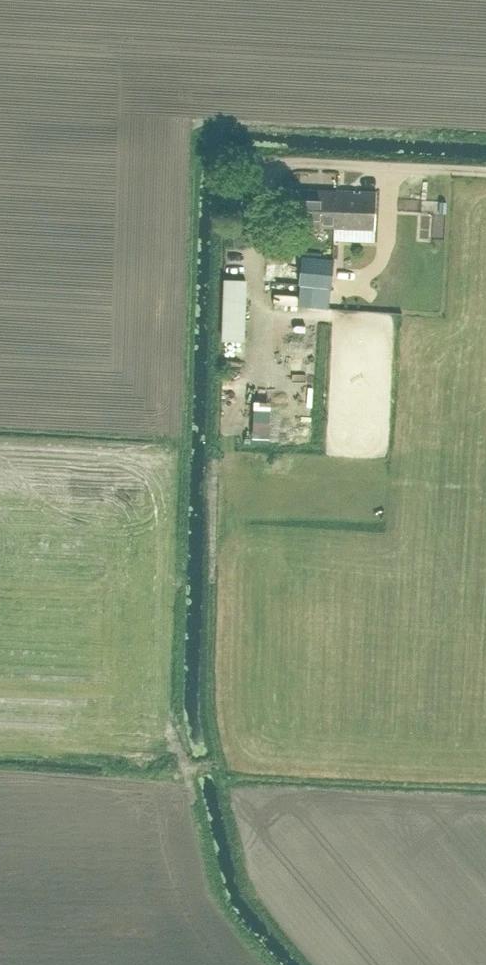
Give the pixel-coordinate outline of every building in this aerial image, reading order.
[(298,226),(332,227),(333,189),(299,188),(298,226)] [(376,191),(333,189),(332,227),(375,229),(376,191)] [(298,284),(300,254),(278,253),(277,255),(267,254),(265,282),(292,284),(298,284)] [(326,257),(300,254),(298,284),(292,284),(291,294),(308,295),(309,285),(323,286),(326,257)]
